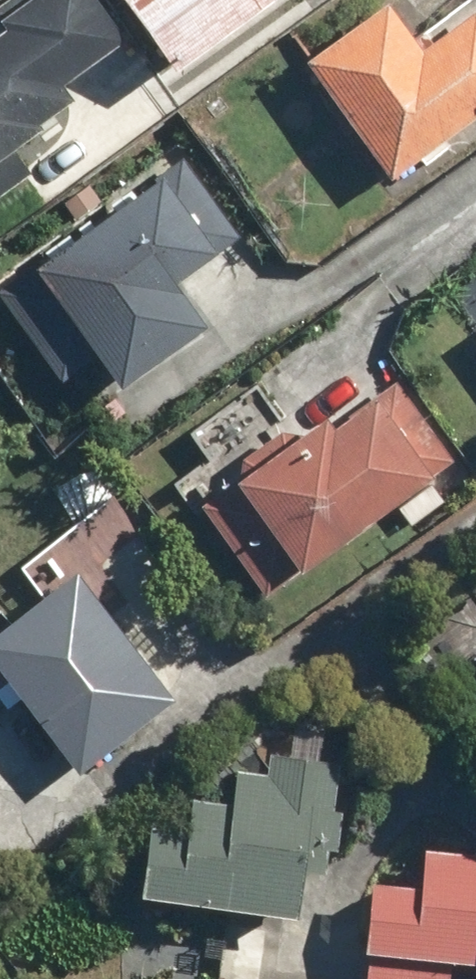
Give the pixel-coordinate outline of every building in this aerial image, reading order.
[(36,169),(18,147),(80,95),(69,82),(130,32),(103,0),(8,0),(0,6),(0,20),(7,28),(0,33),(0,199),(36,169)] [(181,68),(278,0),(133,0),(181,68)] [(311,61),(395,177),(475,119),(475,10),(426,46),(394,1),(311,61)] [(0,284),(0,300),(85,417),(212,324),(180,281),(247,233),(192,158),(142,194),(135,184),(109,202),(115,211),(96,225),(91,218),(0,284)] [(263,605),(396,509),(412,531),(475,485),(475,474),(404,375),(347,416),(332,395),(292,424),(258,377),(186,428),(210,462),(177,486),(263,605)] [(110,609),(170,562),(117,494),(21,569),(44,598),(0,632),(0,695),(8,705),(27,691),(86,768),(178,696),(110,609)] [(154,815),(145,897),(308,914),(313,868),(341,871),(348,803),(334,802),(341,735),(271,728),(267,769),(237,765),(233,797),(194,793),(191,819),(154,815)] [(374,873),(365,978),(475,978),(475,848),(424,844),(421,876),(374,873)]
